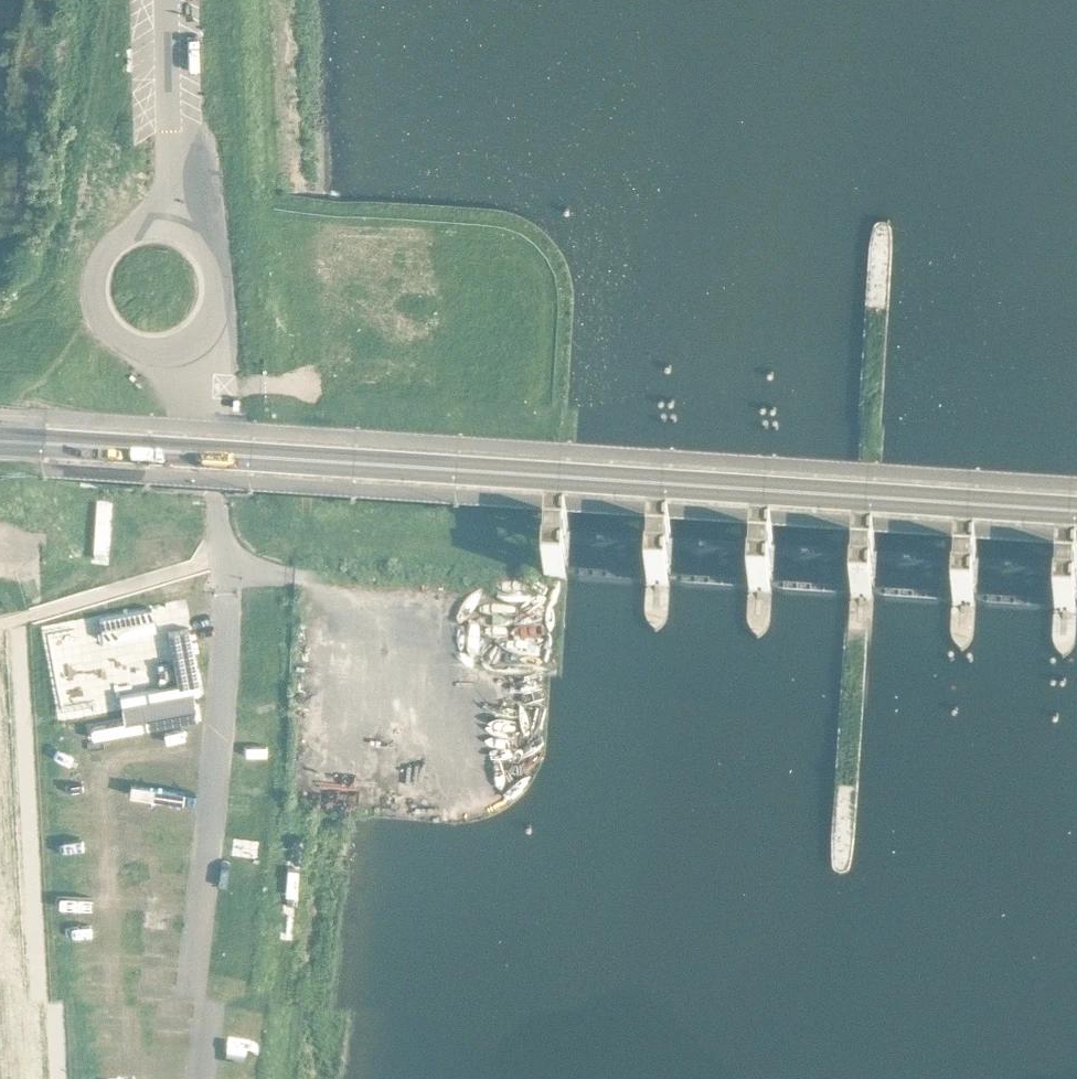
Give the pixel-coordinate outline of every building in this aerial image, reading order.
[(113,511),(109,565),(120,565),(124,512),(113,511)] [(682,537),(662,536),(659,579),(659,587),(679,589),(679,580),(682,537)] [(784,544),(764,543),(762,585),(761,594),(781,595),(782,586),(784,544)] [(886,550),(867,549),(864,592),(864,600),(883,601),(884,593),(886,550)] [(989,557),(969,556),(966,598),(966,607),(985,608),(986,599),(989,557)] [(1071,562),(1068,605),(1068,613),(1076,614),(1076,562),(1071,562)] [(173,624),(120,634),(124,655),(177,645),(173,624)] [(111,743),(113,754),(219,735),(217,724),(216,721),(215,713),(214,709),(222,707),(210,644),(189,648),(199,701),(141,711),(143,722),(144,726),(146,734),(146,737),(111,743)]
